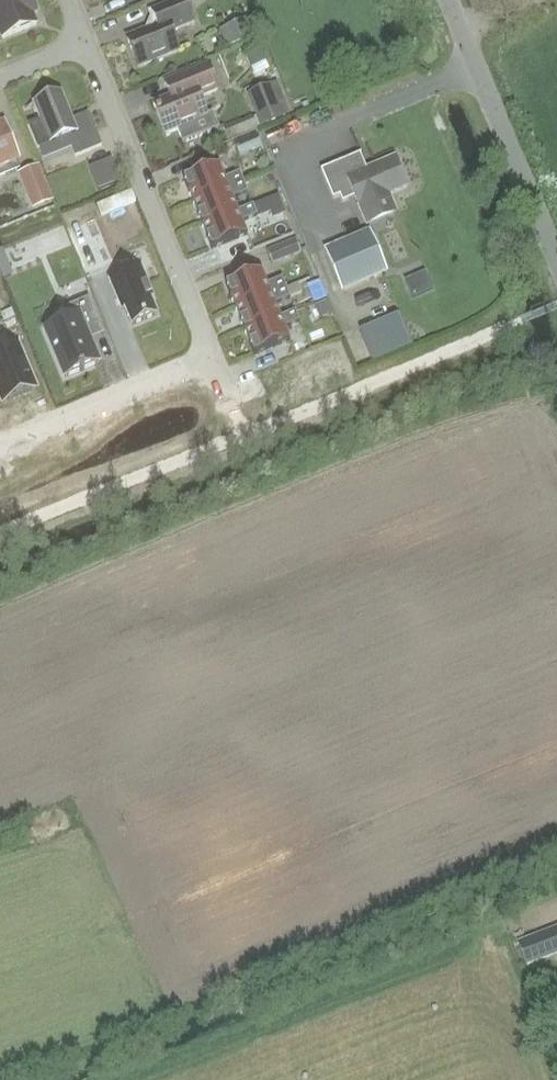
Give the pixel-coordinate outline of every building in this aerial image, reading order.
[(34,0),(0,0),(0,35),(1,35),(3,38),(37,24),(30,8),(36,6),(34,0)] [(185,0),(177,0),(152,10),(158,26),(127,38),(139,67),(179,50),(172,32),(194,22),(185,0)] [(249,22),(220,34),(226,51),(244,44),(256,39),(249,22)] [(262,37),(256,39),(244,44),(253,67),(270,60),(262,37)] [(154,104),(166,134),(178,129),(184,143),(220,128),(213,112),(206,114),(200,97),(218,90),(208,65),(165,82),(171,97),(154,104)] [(247,98),(261,131),(290,118),(276,86),(247,98)] [(72,120),(61,92),(34,103),(41,120),(30,125),(39,148),(67,136),(75,157),(102,146),(89,113),(72,120)] [(258,130),(253,119),(224,132),(228,143),(258,130)] [(17,157),(4,125),(0,127),(0,164),(17,157)] [(239,153),(261,143),(257,134),(235,143),(239,153)] [(239,153),(240,155),(262,146),(261,143),(239,153)] [(389,195),(407,187),(395,158),(367,170),(361,155),(361,154),(361,153),(321,170),(333,199),(340,196),(343,202),(355,197),(367,225),(397,213),(389,195)] [(112,160),(90,168),(99,190),(120,181),(112,160)] [(55,200),(39,164),(18,173),(33,210),(55,200)] [(193,202),(244,182),(240,172),(226,178),(220,164),(184,179),(193,202)] [(248,192),(244,182),(193,202),(203,226),(239,211),(234,198),(248,192)] [(278,195),(266,200),(274,218),(285,213),(278,195)] [(253,205),(239,211),(203,226),(212,249),(248,234),(243,221),(258,215),(253,205)] [(371,233),(326,252),(342,289),(386,270),(371,233)] [(295,239),(283,244),(289,258),(301,253),(295,239)] [(141,267),(110,280),(122,309),(126,308),(133,325),(158,314),(151,298),(154,297),(141,267)] [(236,308),(287,287),(283,278),(268,284),(262,270),(226,285),(236,308)] [(426,271),(406,280),(413,297),(434,288),(426,271)] [(299,283),(287,287),(291,298),(303,293),(299,283)] [(291,298),(287,287),(236,308),(245,331),(281,317),(276,304),(291,298)] [(68,319),(46,328),(66,377),(101,362),(86,328),(100,322),(90,298),(64,308),(68,319)] [(332,313),(327,300),(315,305),(320,318),(332,313)] [(296,311),(281,317),(245,331),(255,355),(291,340),(286,327),(300,321),(296,311)] [(359,336),(373,369),(412,353),(398,320),(359,336)] [(0,352),(0,392),(4,402),(36,389),(17,345),(0,352)] [(517,942),(527,966),(556,954),(556,926),(517,942)]
